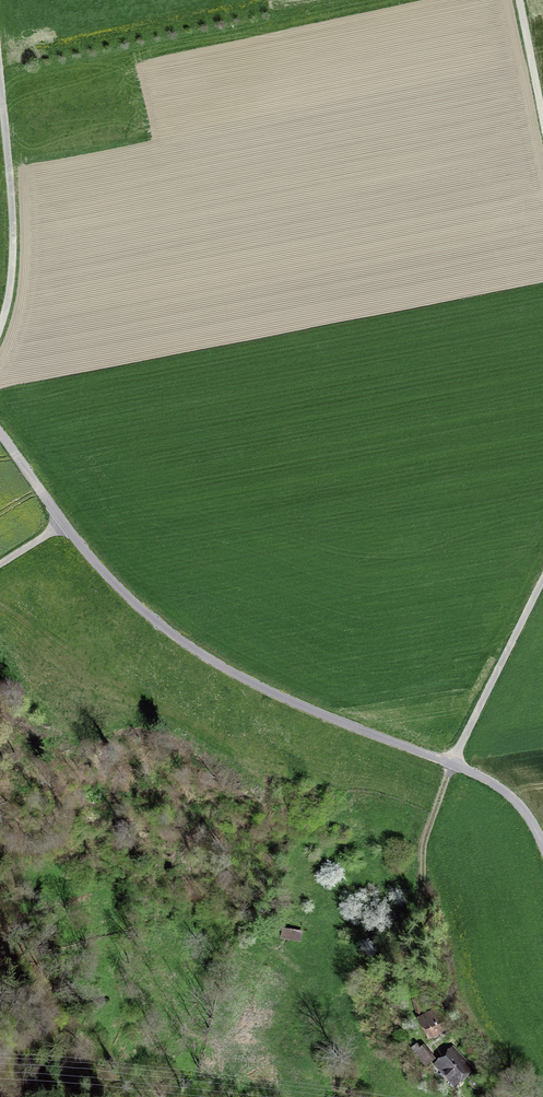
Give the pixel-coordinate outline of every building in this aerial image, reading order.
[(300,933),(283,929),(281,937),(298,940),(300,933)] [(419,999),(413,1001),(417,1014),(423,1012),(419,999)] [(435,1011),(420,1019),(429,1037),(444,1029),(435,1011)] [(416,1045),(411,1049),(415,1055),(416,1054),(426,1066),(433,1061),(423,1048),(420,1050),(416,1045)] [(440,1064),(456,1082),(468,1071),(457,1059),(460,1056),(454,1050),(440,1064)]
